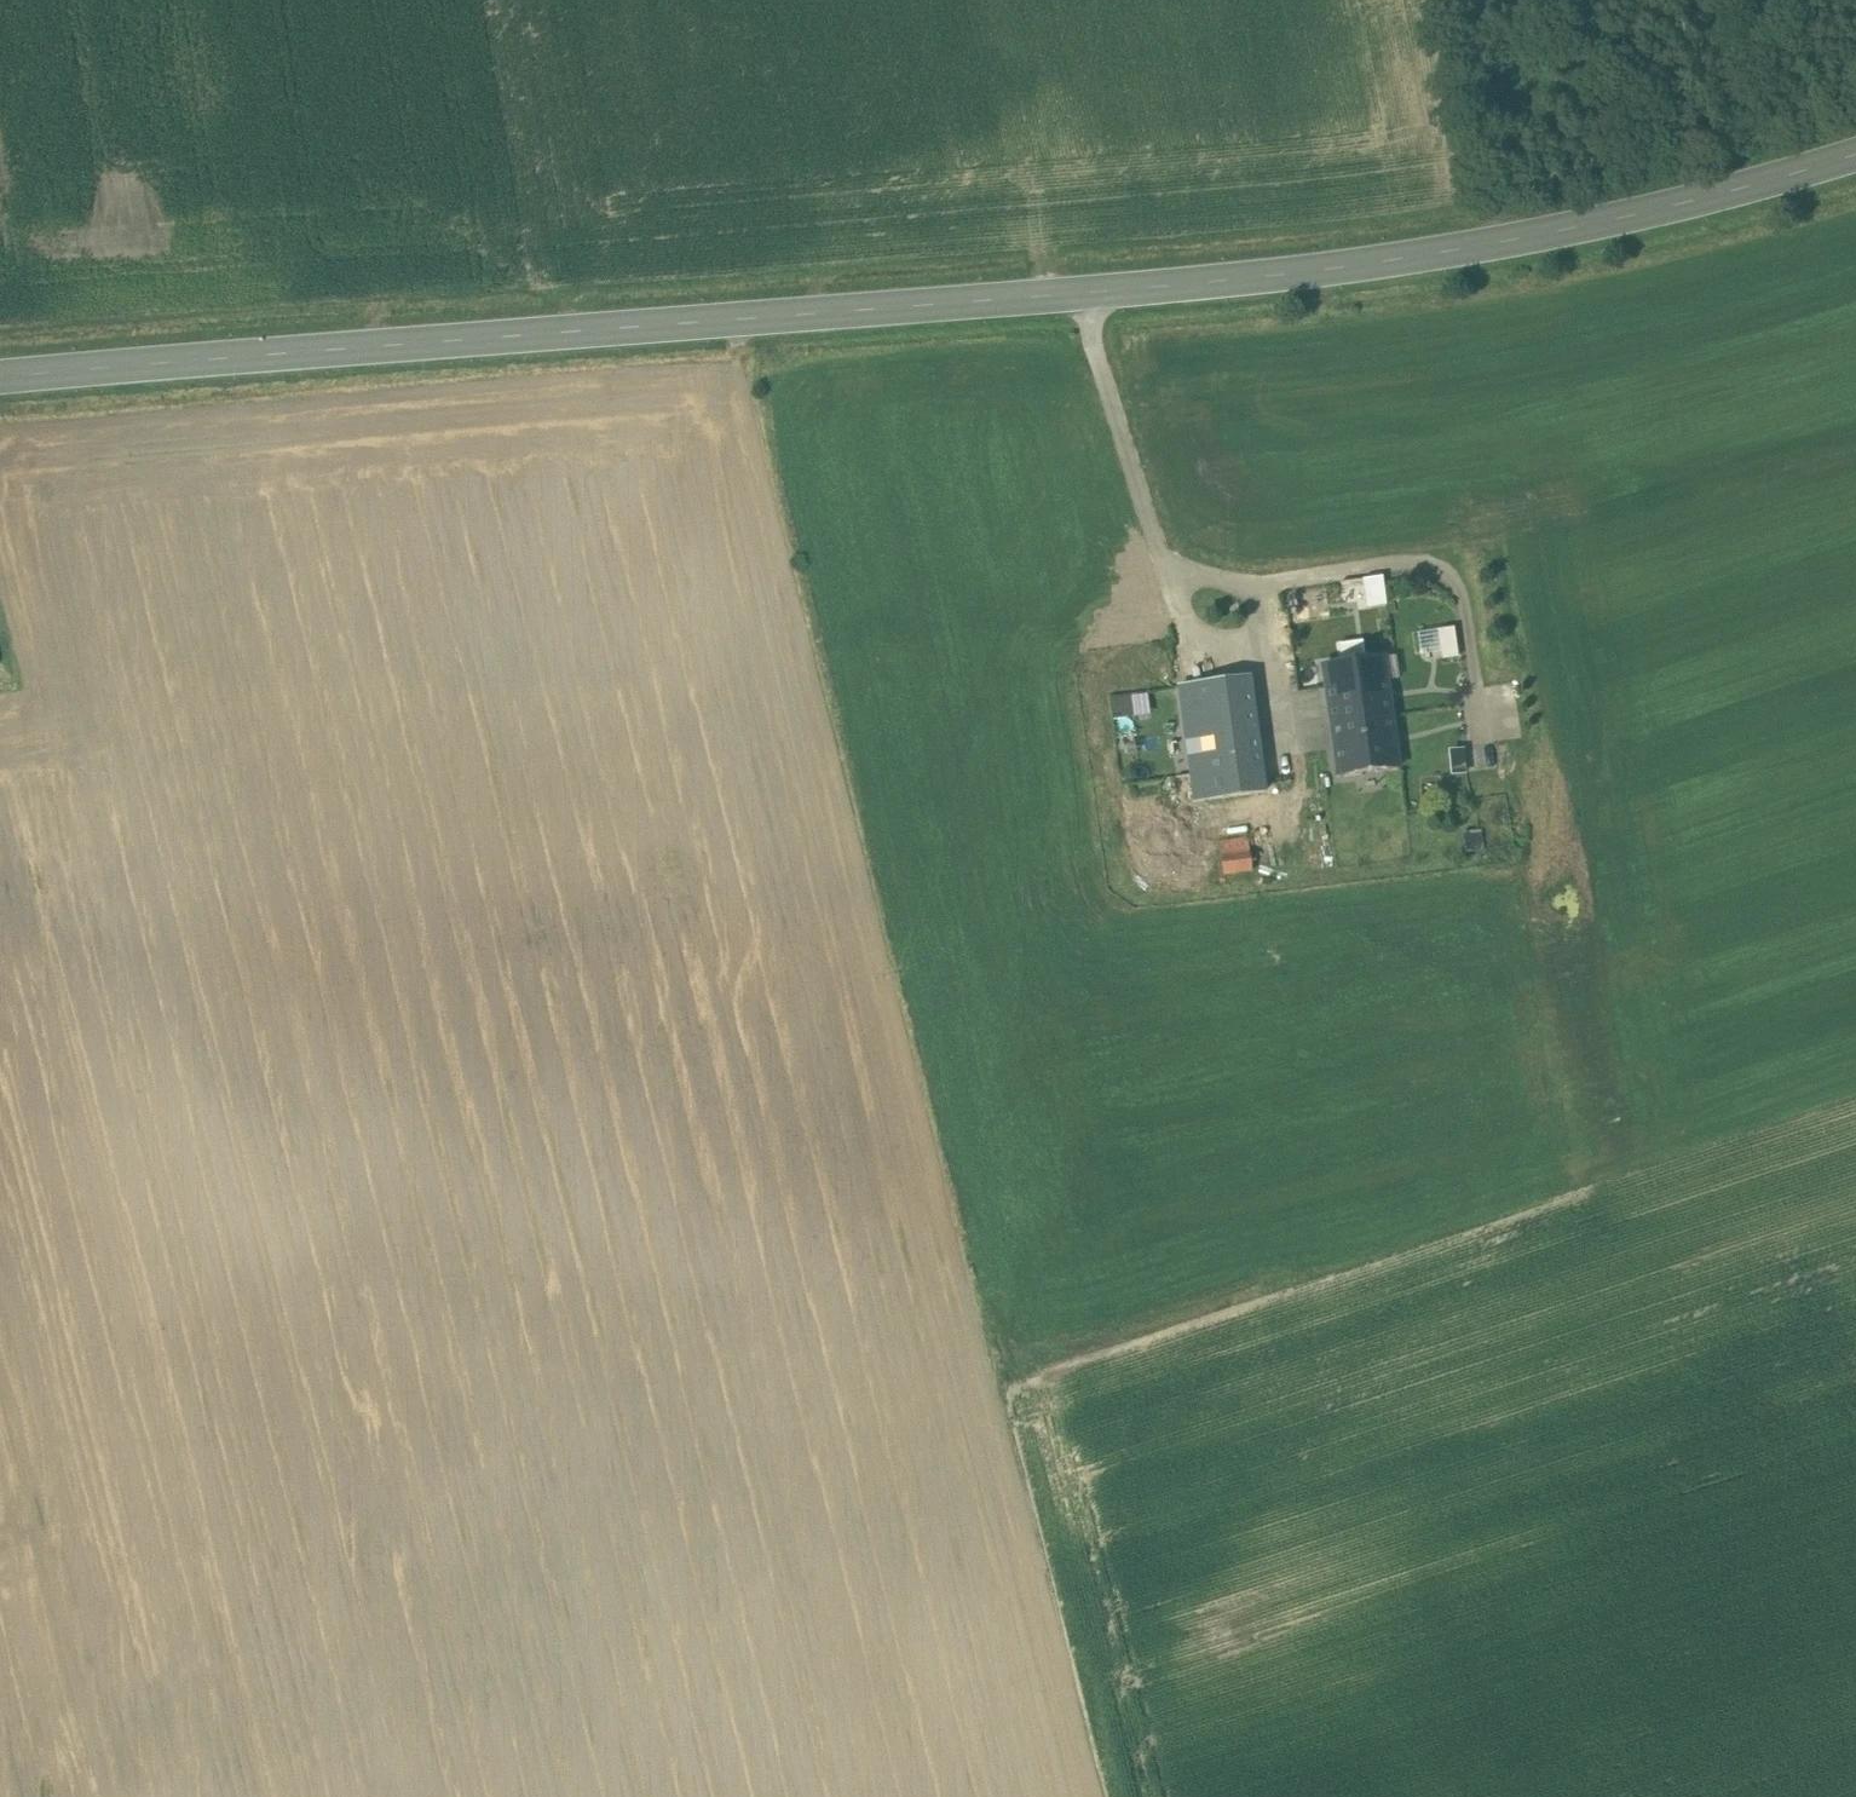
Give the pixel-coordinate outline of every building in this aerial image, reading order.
[(1456,622),(1418,629),(1424,658),(1462,652),(1456,622)] [(1401,765),(1390,658),(1331,664),(1342,771),(1401,765)] [(1260,800),(1246,681),(1161,691),(1175,810),(1260,800)] [(1251,832),(1221,836),(1225,872),(1255,868),(1251,832)]
